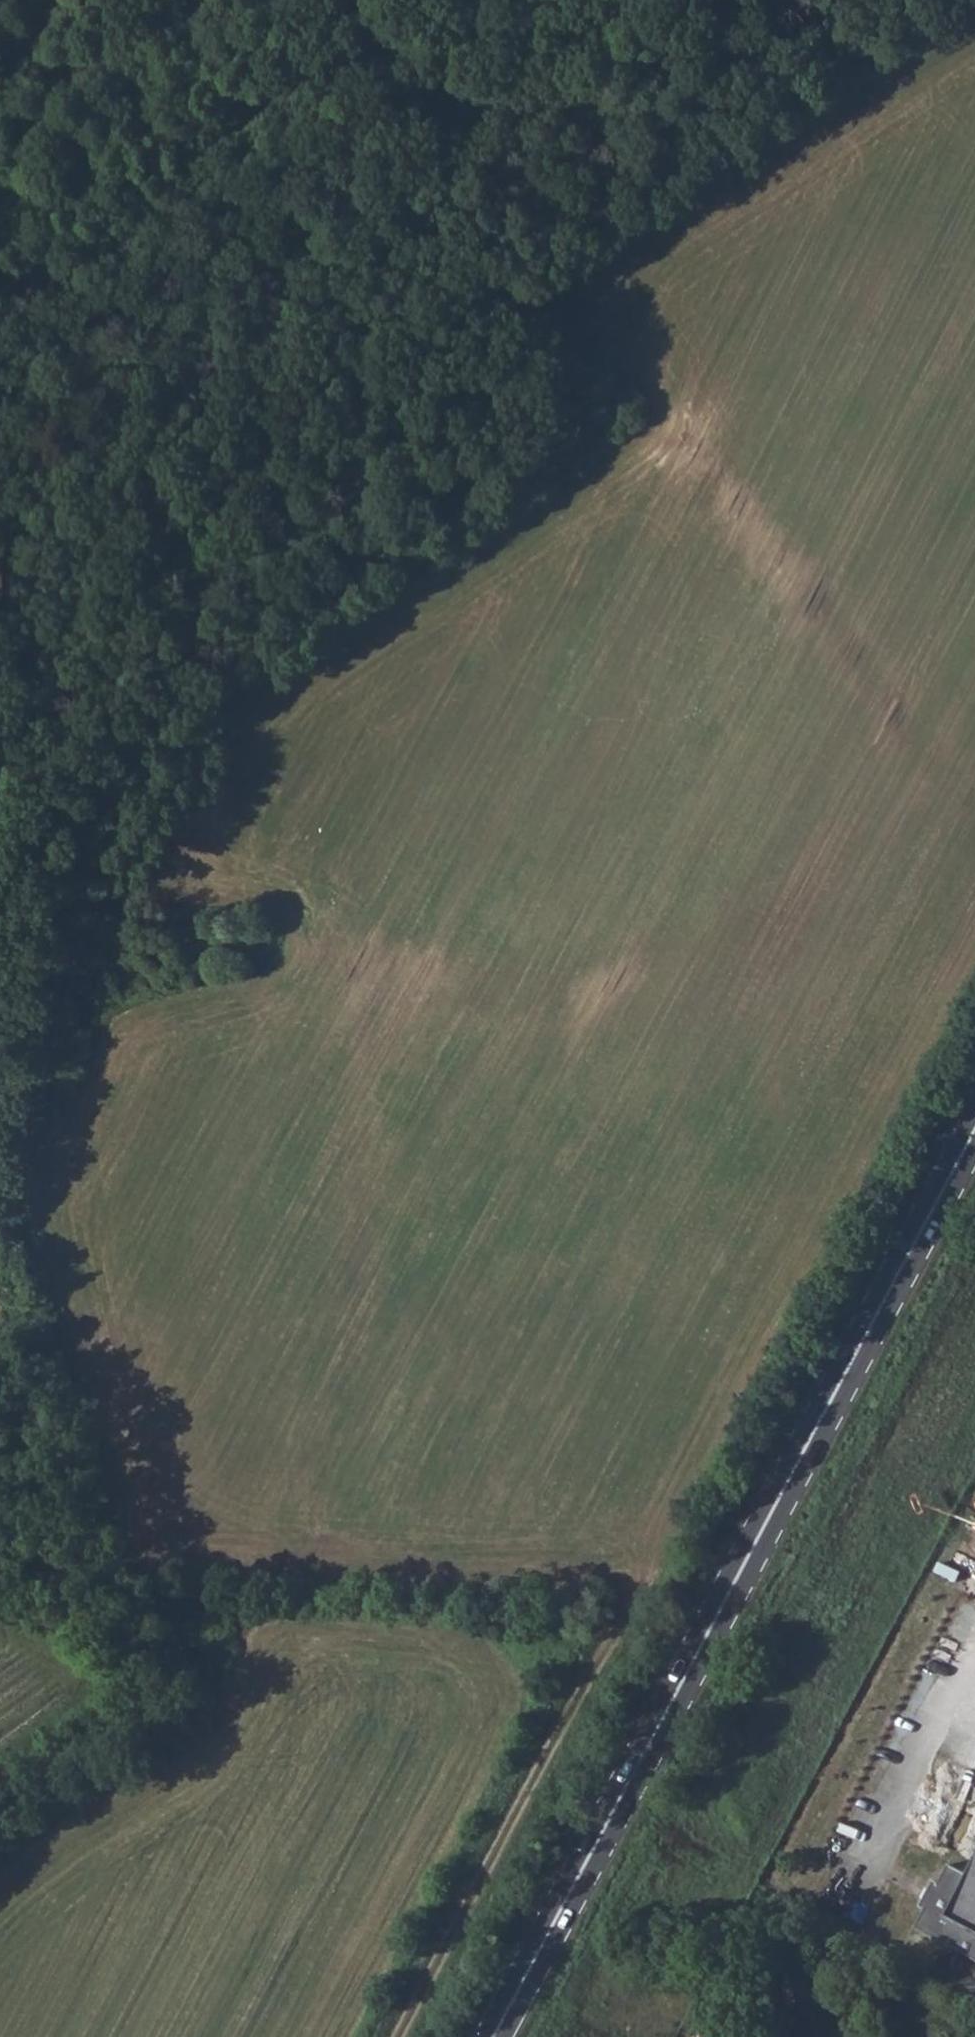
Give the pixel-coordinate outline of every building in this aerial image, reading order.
[(965,1874),(945,1865),(936,1882),(932,1879),(918,1906),(923,1908),(912,1930),(974,1962),(974,1856),(965,1874)]
